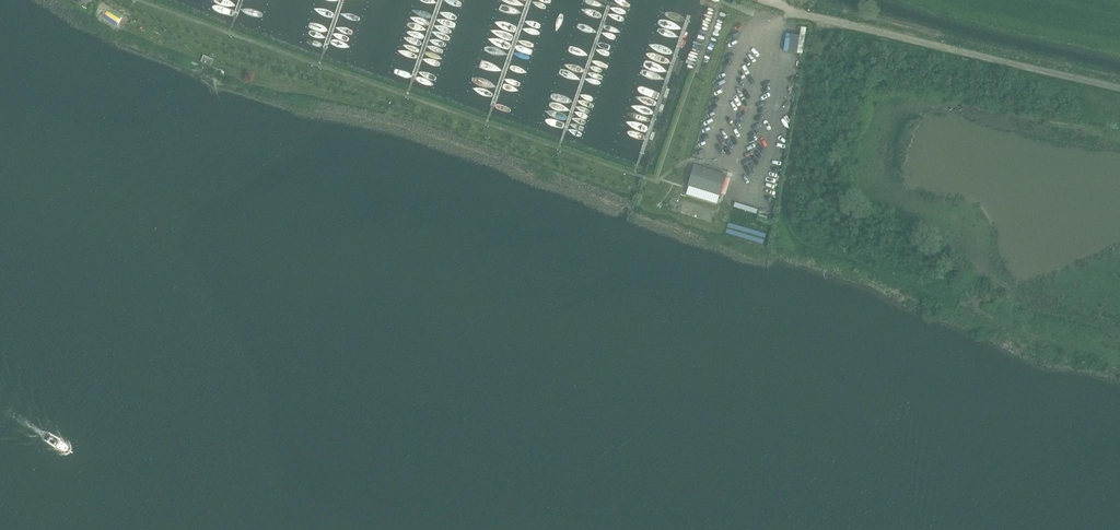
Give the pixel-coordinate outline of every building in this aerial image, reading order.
[(695,165),(689,185),(719,195),(726,175),(695,165)]
